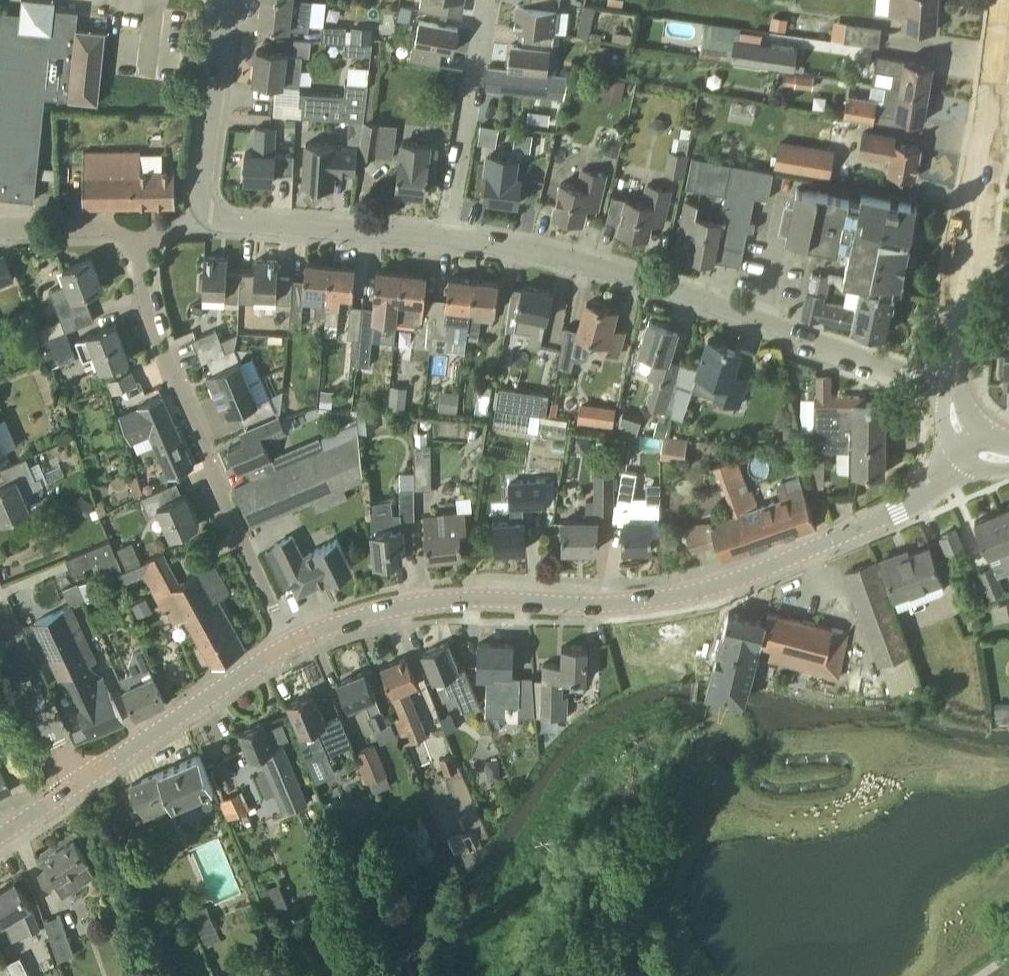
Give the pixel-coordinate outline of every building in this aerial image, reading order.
[(78,10),(79,9),(55,7),(55,0),(22,0),(21,12),(0,9),(0,196),(34,199),(36,183),(46,96),(98,101),(106,30),(77,27),(78,10)] [(310,17),(291,15),(293,0),(263,0),(260,24),(309,30),(310,17)] [(420,9),(448,14),(451,0),(421,0),(420,9)] [(560,0),(530,0),(530,5),(518,3),(515,27),(555,31),(557,9),(559,9),(560,0)] [(938,0),(890,0),(889,13),(904,14),(903,27),(936,30),(938,0)] [(589,38),(596,8),(584,5),(578,36),(589,38)] [(454,50),(459,27),(420,20),(416,42),(414,41),(411,59),(439,65),(442,48),(454,50)] [(879,47),(882,27),(846,23),(844,42),(879,47)] [(345,42),(347,27),(323,25),(322,41),(345,42)] [(553,49),(555,31),(515,27),(525,29),(523,45),(511,43),(509,67),(548,72),(551,49),(553,49)] [(614,31),(612,41),(630,44),(631,34),(614,31)] [(704,34),(700,56),(731,61),(735,39),(717,36),(704,34)] [(294,38),(292,54),(310,56),(312,40),(294,38)] [(797,49),(774,45),(735,39),(732,61),(770,67),(794,71),(797,49)] [(371,55),(372,44),(345,42),(345,54),(371,55)] [(253,80),(276,84),(299,85),(301,67),(303,56),(257,49),(253,80)] [(928,93),(933,64),(878,53),(875,70),(903,75),(901,88),(928,93)] [(509,67),(490,65),(488,65),(486,87),(567,95),(570,74),(556,73),(548,72),(509,67)] [(786,73),(784,85),(795,86),(795,87),(813,90),(815,76),(797,74),(797,75),(786,73)] [(605,75),(602,93),(622,97),(626,79),(605,75)] [(303,116),(349,120),(363,121),(367,83),(346,82),(345,94),(301,92),(300,104),(304,104),(303,116)] [(928,93),(901,88),(889,86),(887,100),(847,94),(843,118),(873,123),(875,114),(923,121),(928,93)] [(381,123),(363,121),(361,145),(360,155),(377,157),(381,123)] [(274,149),(275,128),(256,127),(254,152),(245,151),(244,180),(273,182),(274,172),(294,173),(295,154),(271,153),(271,149),(274,149)] [(832,128),(828,148),(849,152),(853,132),(832,128)] [(916,177),(921,147),(894,142),(895,137),(863,132),(859,155),(891,161),(889,172),(916,177)] [(617,156),(622,139),(609,137),(605,152),(617,156)] [(778,141),(774,166),(830,176),(834,151),(778,141)] [(356,173),(358,153),(358,146),(337,145),(337,144),(307,142),(304,184),(323,185),(323,181),(334,182),(335,171),(356,173)] [(400,160),(396,190),(425,193),(427,180),(434,181),(438,146),(404,142),(402,160),(400,160)] [(83,205),(176,204),(175,170),(142,170),(141,149),(82,150),(83,205)] [(681,177),(687,153),(670,150),(665,173),(681,177)] [(142,153),(142,168),(158,168),(158,153),(142,153)] [(516,176),(518,157),(491,154),(489,173),(488,173),(485,199),(518,203),(522,176),(516,176)] [(768,199),(769,195),(774,171),(692,154),(685,184),(726,192),(720,220),(695,215),(698,203),(686,200),(677,242),(689,245),(687,255),(714,261),(714,259),(732,263),(741,265),(748,229),(754,230),(756,220),(750,219),(755,196),(768,199)] [(587,206),(598,208),(606,174),(581,168),(577,186),(561,182),(554,214),(583,221),(587,206)] [(663,224),(670,191),(648,185),(644,202),(612,195),(606,220),(620,223),(619,230),(648,237),(651,221),(663,224)] [(787,235),(791,236),(807,239),(807,241),(850,251),(844,278),(860,282),(855,306),(824,299),(825,294),(808,290),(802,316),(819,320),(819,318),(852,325),(852,326),(863,328),(861,337),(874,340),(876,331),(886,333),(891,309),(891,310),(895,291),(893,291),(895,280),(901,281),(915,215),(909,214),(911,204),(856,192),(855,197),(812,188),(811,190),(796,187),(794,197),(789,196),(783,224),(788,226),(787,235)] [(518,205),(516,229),(532,230),(533,206),(518,205)] [(4,254),(0,255),(0,287),(15,280),(4,254)] [(56,302),(62,320),(66,330),(94,320),(84,292),(103,286),(92,257),(63,268),(68,282),(50,289),(56,302)] [(240,300),(241,272),(227,271),(228,258),(205,257),(204,275),(200,275),(199,290),(203,290),(203,293),(225,294),(225,300),(240,300)] [(278,275),(279,260),(255,259),(255,273),(241,272),(240,300),(255,301),(255,295),(277,296),(277,302),(291,303),(293,276),(278,275)] [(303,290),(323,291),(328,292),(330,264),(306,261),(303,290)] [(354,295),(356,266),(330,264),(328,292),(327,305),(326,315),(325,322),(337,323),(340,294),(354,295)] [(397,320),(402,271),(378,269),(374,297),(376,297),(374,309),(364,308),(358,357),(358,364),(369,366),(375,319),(397,322),(397,320)] [(430,351),(436,298),(425,296),(428,274),(402,271),(397,320),(417,323),(414,346),(430,348),(430,351)] [(469,338),(474,279),(449,277),(447,299),(436,298),(430,351),(447,352),(448,338),(467,340),(467,338),(469,338)] [(496,310),(499,282),(474,279),(469,338),(480,339),(482,320),(476,315),(477,308),(496,310)] [(541,347),(547,318),(553,292),(523,285),(523,288),(514,329),(531,333),(529,345),(541,347)] [(513,286),(510,303),(506,330),(514,332),(514,329),(523,288),(516,287),(513,286)] [(601,303),(591,300),(591,303),(587,302),(579,333),(565,328),(561,353),(559,367),(572,369),(574,359),(580,361),(586,360),(592,337),(603,341),(600,350),(618,355),(625,332),(612,328),(614,319),(609,318),(612,309),(600,305),(601,303)] [(316,314),(326,315),(327,305),(325,304),(317,304),(316,314)] [(301,325),(303,306),(291,305),(290,324),(301,325)] [(358,357),(364,308),(352,306),(348,338),(353,338),(351,356),(358,357)] [(648,407),(665,412),(681,362),(669,359),(678,329),(649,320),(640,351),(642,352),(655,357),(651,371),(649,377),(658,379),(648,407)] [(130,357),(117,323),(76,339),(83,358),(97,354),(101,367),(130,357)] [(196,337),(192,338),(197,349),(221,339),(216,328),(196,337)] [(77,358),(66,330),(41,339),(52,367),(77,358)] [(733,373),(741,349),(709,338),(698,369),(691,389),(714,397),(739,405),(748,378),(733,373)] [(225,350),(221,339),(197,349),(202,362),(208,359),(213,371),(207,374),(216,395),(262,375),(254,358),(242,362),(235,346),(225,350)] [(112,394),(137,386),(133,373),(108,382),(112,394)] [(244,423),(276,410),(270,395),(262,375),(216,395),(225,416),(238,410),(244,423)] [(500,385),(496,406),(517,409),(521,389),(500,385)] [(333,402),(334,391),(321,390),(320,401),(333,402)] [(536,391),(533,411),(546,413),(549,393),(536,391)] [(194,466),(162,394),(138,406),(139,407),(120,415),(132,443),(151,435),(170,476),(194,466)] [(860,396),(850,395),(815,395),(814,436),(859,436),(859,441),(885,442),(886,423),(889,423),(889,410),(886,411),(886,402),(859,402),(860,396)] [(538,432),(541,416),(496,409),(494,425),(538,432)] [(359,429),(373,429),(373,411),(359,411),(359,429)] [(291,414),(279,418),(285,431),(297,426),(291,414)] [(264,440),(285,431),(279,418),(278,415),(240,432),(245,441),(229,447),(239,472),(247,468),(252,479),(277,468),(264,440)] [(657,418),(652,433),(664,437),(668,422),(657,418)] [(252,526),(253,526),(344,488),(344,486),(364,478),(359,435),(252,479),(235,487),(252,526)] [(687,438),(669,436),(668,437),(664,437),(661,456),(684,459),(687,438)] [(841,448),(850,448),(849,472),(885,472),(885,442),(859,441),(859,436),(814,436),(814,451),(841,451),(841,448)] [(475,448),(467,455),(476,465),(482,460),(484,448),(480,444),(475,448)] [(415,445),(415,488),(431,488),(431,445),(415,445)] [(26,457),(1,468),(7,483),(0,486),(0,518),(1,520),(19,512),(30,508),(24,493),(44,485),(40,477),(35,478),(26,457)] [(754,508),(736,459),(721,464),(738,513),(710,523),(710,521),(705,523),(704,520),(684,527),(692,550),(717,542),(723,558),(751,548),(751,549),(818,526),(800,477),(777,485),(782,498),(754,508)] [(659,535),(659,502),(632,501),(637,474),(623,471),(613,522),(624,523),(624,549),(652,549),(652,534),(659,535)] [(564,519),(563,548),(598,548),(598,520),(597,520),(597,510),(613,510),(614,472),(596,472),(596,476),(596,500),(587,500),(587,519),(564,519)] [(495,521),(496,550),(526,548),(523,507),(548,505),(546,481),(522,483),(508,484),(510,520),(495,521)] [(165,486),(161,487),(147,494),(141,497),(149,515),(160,510),(172,536),(199,524),(185,492),(171,499),(165,486)] [(401,513),(402,519),(415,519),(415,488),(401,489),(401,513)] [(999,510),(1008,531),(1008,506),(999,510)] [(999,510),(975,521),(988,553),(999,547),(1008,572),(1008,531),(999,510)] [(428,557),(462,553),(460,529),(465,528),(463,511),(448,512),(449,514),(436,515),(425,516),(427,532),(425,533),(428,557)] [(403,527),(402,519),(401,513),(372,516),(373,531),(371,531),(375,563),(403,559),(401,543),(405,543),(403,527)] [(949,553),(964,546),(956,528),(941,535),(949,553)] [(329,577),(315,549),(303,555),(292,535),(275,543),(285,564),(299,593),(329,577)] [(330,578),(352,567),(336,537),(314,548),(315,549),(329,577),(330,578)] [(97,561),(116,553),(110,539),(85,550),(90,563),(97,561)] [(132,543),(118,550),(125,563),(127,567),(128,569),(142,562),(132,543)] [(941,578),(930,545),(901,556),(899,552),(881,558),(895,597),(941,578)] [(116,553),(97,561),(103,575),(122,567),(116,553)] [(921,682),(877,561),(846,572),(890,693),(911,685),(919,707),(927,704),(919,682),(921,682)] [(214,565),(179,583),(157,595),(166,610),(167,610),(174,622),(185,616),(213,666),(246,648),(218,597),(229,591),(214,565)] [(994,566),(993,566),(978,573),(989,596),(1005,590),(994,566)] [(71,605),(70,606),(36,621),(61,676),(64,675),(96,659),(71,605)] [(766,620),(729,610),(706,695),(747,702),(764,640),(773,643),(770,656),(836,676),(848,631),(768,611),(766,620)] [(459,667),(448,641),(423,652),(435,680),(444,676),(452,695),(458,693),(465,709),(480,703),(464,665),(459,667)] [(492,698),(519,700),(519,678),(512,678),(513,643),(479,642),(478,676),(493,677),(492,698)] [(587,678),(587,646),(562,645),(563,661),(546,661),(546,682),(542,682),(542,717),(568,717),(568,695),(564,694),(564,677),(587,678)] [(120,678),(136,714),(165,701),(149,666),(151,665),(144,648),(133,653),(130,664),(133,672),(120,678)] [(419,684),(407,656),(381,667),(401,716),(394,718),(405,744),(411,742),(425,736),(407,689),(419,684)] [(123,720),(102,673),(90,663),(97,660),(96,659),(64,675),(70,690),(72,689),(92,734),(123,720)] [(349,707),(364,701),(376,696),(365,670),(338,682),(349,707)] [(519,676),(519,678),(519,700),(534,701),(532,676),(519,676)] [(326,721),(316,697),(311,700),(309,694),(288,703),(302,733),(295,736),(304,756),(326,747),(329,753),(332,760),(335,758),(332,752),(351,745),(339,716),(326,721)] [(381,710),(370,714),(374,726),(375,727),(388,722),(383,709),(381,710)] [(266,728),(263,722),(240,732),(252,759),(260,756),(266,771),(275,795),(282,810),(306,799),(281,741),(289,738),(283,721),(266,728)] [(391,786),(387,775),(388,775),(376,744),(355,753),(368,783),(369,783),(374,793),(391,786)] [(175,807),(216,790),(200,754),(130,784),(143,810),(171,799),(175,807)] [(11,790),(0,769),(0,796),(11,790)] [(219,799),(227,819),(251,810),(246,799),(242,800),(239,791),(219,799)] [(178,810),(184,825),(198,819),(192,804),(178,810)] [(464,835),(462,831),(448,836),(456,856),(477,848),(471,832),(464,835)] [(63,895),(94,875),(74,841),(45,860),(50,867),(40,874),(47,886),(55,882),(63,895)] [(18,883),(4,892),(1,888),(0,889),(0,919),(2,923),(4,921),(12,940),(41,928),(31,903),(18,883)] [(368,904),(384,897),(380,886),(363,893),(368,904)] [(195,919),(207,949),(222,943),(211,913),(208,905),(192,910),(195,919)] [(58,959),(74,954),(61,914),(45,919),(58,959)] [(20,957),(6,964),(11,975),(29,975),(20,957)]
